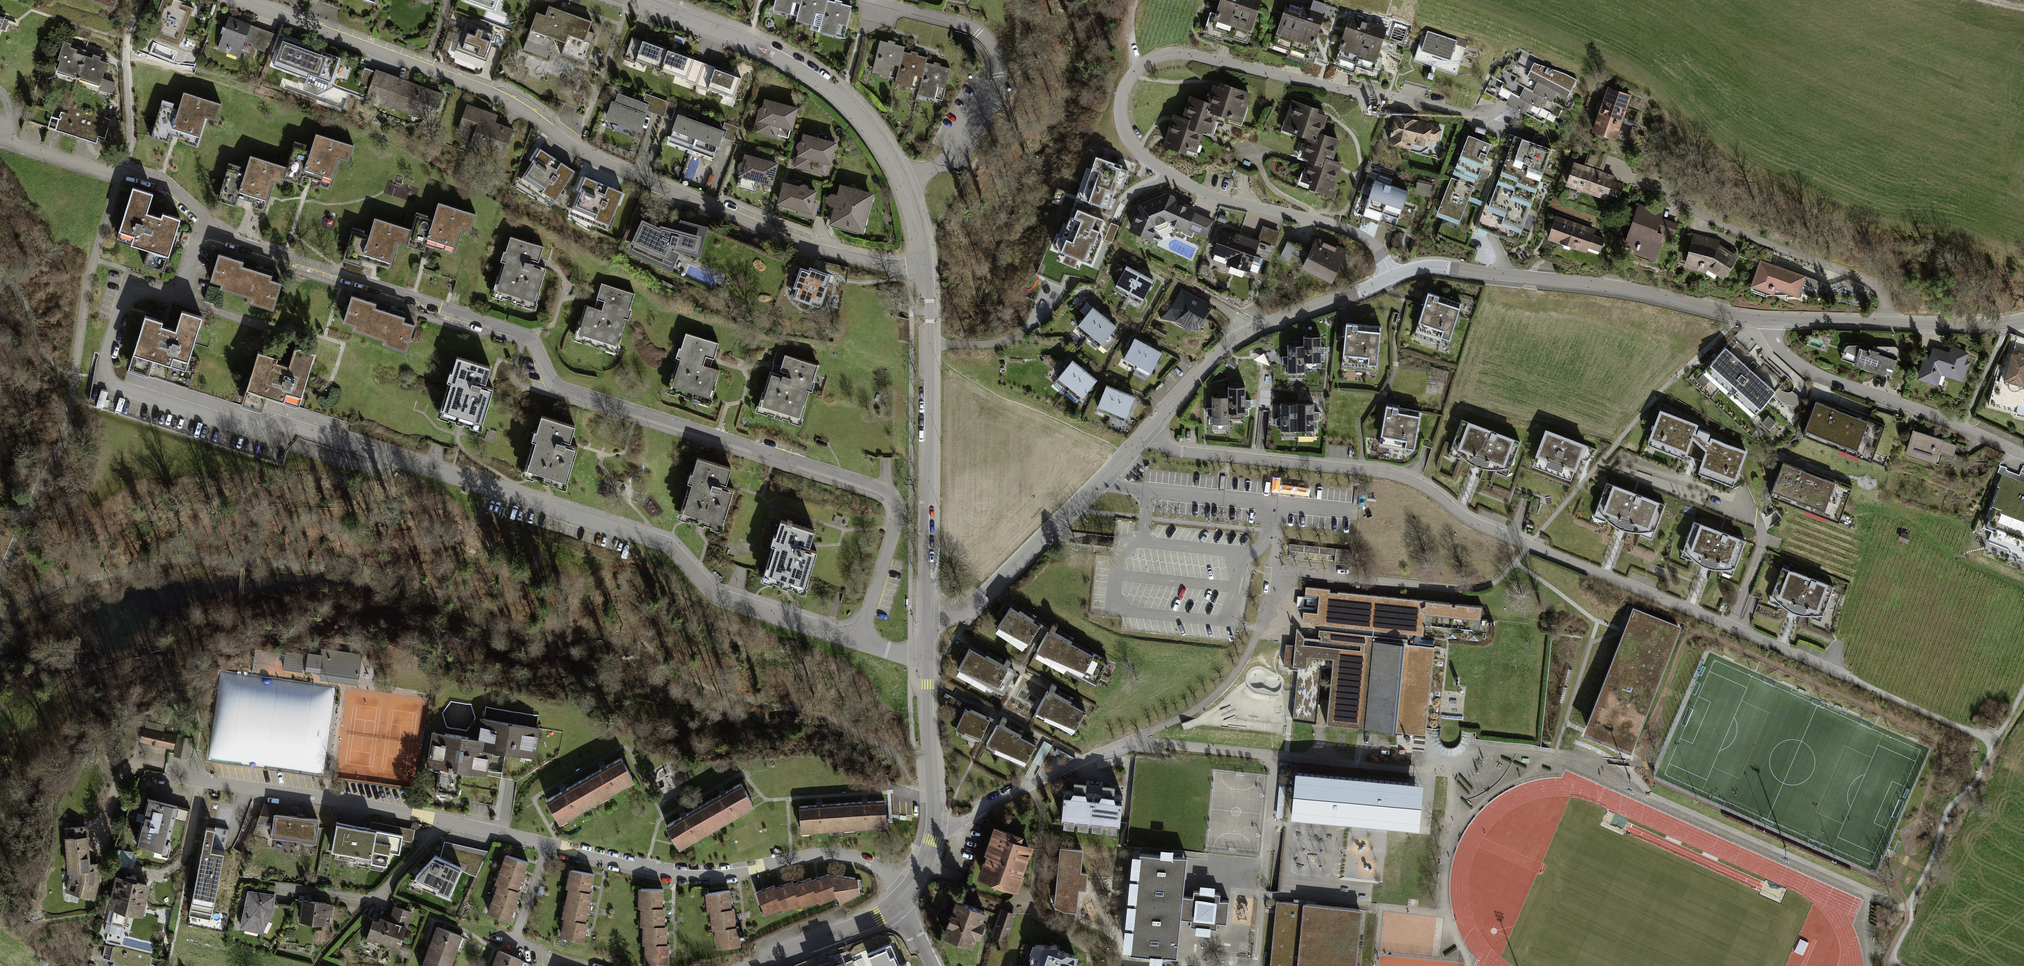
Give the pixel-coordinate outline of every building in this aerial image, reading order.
[(114,11),(118,0),(84,0),(114,11)] [(201,11),(170,0),(166,0),(153,34),(187,47),(201,11)] [(494,10),(498,0),(467,0),(494,10)] [(801,0),(775,0),(773,10),(798,16),(801,0)] [(828,0),(801,0),(798,16),(796,20),(821,26),(828,0)] [(851,6),(828,0),(821,26),(820,32),(844,37),(851,6)] [(1219,13),(1253,24),(1259,6),(1241,0),(1223,0),(1219,13)] [(587,32),(591,21),(548,5),(545,15),(536,12),(523,51),(547,59),(554,39),(566,43),(562,55),(584,63),(594,34),(587,32)] [(1287,10),(1281,28),(1318,40),(1324,21),(1287,10)] [(1219,13),(1215,23),(1250,34),(1253,24),(1219,13)] [(259,29),(227,18),(217,49),(249,59),(259,29)] [(1250,34),(1215,23),(1211,34),(1246,46),(1250,34)] [(1351,24),(1345,43),(1381,55),(1387,36),(1351,24)] [(493,34),(470,25),(461,48),(484,57),(493,34)] [(1281,28),(1278,39),(1315,51),(1318,40),(1281,28)] [(1456,40),(1428,31),(1426,35),(1422,34),(1414,59),(1457,73),(1465,46),(1455,43),(1456,40)] [(625,57),(661,70),(669,49),(633,36),(625,57)] [(1312,61),(1315,51),(1278,39),(1274,49),(1312,61)] [(289,41),(280,68),(331,85),(340,58),(289,41)] [(873,73),(898,79),(905,52),(906,47),(881,41),(873,73)] [(76,82),(87,50),(65,43),(54,75),(76,82)] [(1345,43),(1342,53),(1378,65),(1381,55),(1345,43)] [(703,61),(669,49),(661,70),(695,82),(703,61)] [(95,88),(105,56),(87,50),(76,82),(95,88)] [(896,83),(920,89),(927,62),(928,57),(905,52),(898,79),(896,83)] [(1517,80),(1566,106),(1571,109),(1586,82),(1570,74),(1538,59),(1523,53),(1520,58),(1510,52),(1508,57),(1512,59),(1507,69),(1519,75),(1517,80)] [(1378,65),(1342,53),(1338,63),(1375,75),(1378,65)] [(1499,86),(1553,114),(1560,118),(1566,106),(1517,80),(1519,75),(1507,69),(1512,59),(1508,57),(1505,55),(1493,76),(1502,81),(1499,86)] [(951,68),(927,62),(920,89),(919,94),(943,100),(951,68)] [(741,77),(705,63),(697,86),(734,99),(741,77)] [(447,93),(374,69),(365,96),(437,120),(447,93)] [(1502,81),(1493,76),(1485,93),(1546,126),(1553,114),(1499,86),(1502,81)] [(1208,113),(1218,117),(1242,124),(1251,93),(1218,83),(1211,103),(1208,113)] [(1633,95),(1610,87),(1595,132),(1618,140),(1633,95)] [(615,99),(612,99),(606,117),(641,129),(647,111),(672,119),(677,105),(645,94),(643,100),(617,91),(615,99)] [(560,104),(578,109),(582,98),(564,92),(560,104)] [(208,117),(217,120),(222,104),(185,93),(181,106),(163,100),(151,137),(169,143),(172,135),(175,135),(189,140),(188,144),(199,147),(208,117)] [(1212,137),(1218,117),(1208,113),(1211,103),(1189,96),(1182,117),(1173,114),(1162,147),(1196,157),(1203,134),(1212,137)] [(799,107),(764,98),(755,133),(776,138),(779,126),(793,130),(799,107)] [(1320,144),(1323,134),(1330,112),(1291,100),(1281,131),(1304,138),(1320,144)] [(59,119),(52,117),(48,127),(96,143),(98,136),(105,138),(111,120),(70,107),(67,114),(61,112),(59,119)] [(1418,116),(1386,108),(1384,117),(1391,119),(1389,128),(1393,129),(1390,144),(1408,148),(1410,142),(1429,147),(1431,139),(1439,141),(1443,124),(1417,118),(1418,116)] [(514,127),(470,112),(462,134),(507,149),(514,127)] [(669,141),(691,149),(702,121),(679,112),(669,141)] [(723,128),(702,121),(691,149),(714,157),(721,137),(732,141),(738,127),(725,122),(723,128)] [(838,142),(804,133),(795,167),(827,175),(830,163),(832,164),(838,142)] [(288,167),(285,179),(285,180),(303,185),(306,176),(310,178),(322,181),(321,186),(332,189),(341,160),(351,162),(356,146),(317,134),(312,151),(306,150),(307,145),(296,142),(288,167)] [(1320,144),(1304,138),(1297,159),(1306,162),(1299,185),(1332,195),(1343,163),(1334,160),(1341,140),(1323,134),(1320,144)] [(1552,148),(1509,134),(1506,142),(1512,144),(1503,172),(1521,178),(1519,183),(1538,190),(1552,148)] [(1468,136),(1462,154),(1485,163),(1491,145),(1468,136)] [(576,170),(541,147),(520,181),(555,203),(576,170)] [(779,161),(745,153),(736,186),(755,191),(758,180),(773,184),(779,161)] [(1485,163),(1462,154),(1455,171),(1478,179),(1485,163)] [(285,179),(288,167),(251,156),(246,174),(228,168),(218,201),(236,206),(239,198),(243,199),(256,203),(255,207),(264,210),(273,181),(284,184),(285,180),(285,179)] [(1117,188),(1124,190),(1130,172),(1124,170),(1126,166),(1096,156),(1081,201),(1109,211),(1117,188)] [(1616,176),(1575,162),(1567,186),(1608,200),(1610,194),(1621,198),(1625,186),(1613,183),(1616,176)] [(1521,178),(1503,172),(1499,183),(1517,189),(1515,195),(1533,201),(1538,190),(1519,183),(1521,178)] [(1378,180),(1375,180),(1364,215),(1380,220),(1391,184),(1393,178),(1380,174),(1378,180)] [(625,191),(587,175),(572,213),(610,228),(625,191)] [(1475,186),(1451,177),(1437,213),(1461,222),(1475,186)] [(818,189),(784,180),(778,203),(784,205),(782,211),(815,219),(820,202),(815,201),(818,189)] [(874,192),(841,183),(838,193),(833,193),(829,195),(828,198),(828,202),(830,205),(834,206),(830,223),(864,233),(874,192)] [(1517,189),(1499,183),(1491,206),(1508,212),(1505,222),(1523,229),(1533,201),(1515,195),(1517,189)] [(1391,184),(1380,220),(1396,225),(1407,190),(1391,184)] [(162,218),(148,214),(154,194),(133,188),(117,241),(149,251),(144,266),(165,273),(177,235),(182,220),(164,214),(162,218)] [(1166,194),(1139,206),(1128,232),(1152,242),(1157,230),(1160,231),(1167,229),(1169,226),(1182,231),(1181,233),(1192,238),(1195,233),(1207,237),(1213,220),(1195,213),(1197,209),(1176,200),(1176,197),(1166,194)] [(414,229),(408,248),(425,253),(427,245),(454,254),(463,227),(472,230),(477,214),(439,203),(434,219),(419,214),(414,229)] [(1666,212),(1640,203),(1623,250),(1659,262),(1668,237),(1676,240),(1679,230),(1662,223),(1666,212)] [(1508,212),(1491,206),(1483,230),(1495,234),(1519,243),(1523,229),(1505,222),(1508,212)] [(1098,236),(1104,221),(1078,210),(1066,239),(1060,237),(1054,251),(1093,266),(1103,238),(1098,236)] [(708,231),(648,212),(631,247),(646,254),(646,261),(665,267),(672,246),(701,255),(708,231)] [(1597,228),(1559,215),(1550,240),(1589,254),(1591,248),(1601,252),(1606,238),(1595,234),(1597,228)] [(408,248),(414,229),(375,217),(370,233),(353,228),(343,261),(360,266),(363,257),(368,259),(392,266),(398,245),(408,248)] [(1263,226),(1258,241),(1235,234),(1234,237),(1221,232),(1213,254),(1228,259),(1226,265),(1250,273),(1253,263),(1261,265),(1263,258),(1270,260),(1280,232),(1263,226)] [(493,292),(537,307),(549,269),(537,265),(543,247),(511,236),(493,292)] [(1722,245),(1696,238),(1689,267),(1716,275),(1717,271),(1727,279),(1741,259),(1722,245)] [(1310,251),(1288,241),(1280,260),(1333,284),(1346,252),(1316,239),(1310,251)] [(245,263),(220,255),(212,282),(222,285),(221,290),(253,300),(252,304),(275,311),(284,284),(273,281),(274,276),(260,272),(243,267),(245,263)] [(1823,281),(1763,260),(1754,286),(1780,295),(1781,290),(1802,297),(1806,285),(1820,290),(1823,281)] [(1140,272),(1127,265),(1116,284),(1130,291),(1140,272)] [(573,268),(569,282),(583,286),(587,273),(573,268)] [(810,272),(802,269),(792,297),(820,307),(827,287),(824,286),(828,276),(811,270),(810,272)] [(1140,272),(1130,291),(1143,298),(1153,279),(1140,272)] [(587,304),(575,338),(615,351),(634,294),(601,283),(593,306),(587,304)] [(1213,305),(1181,289),(1171,307),(1175,320),(1190,329),(1201,325),(1213,305)] [(378,301),(354,293),(345,320),(356,324),(355,328),(385,338),(384,342),(407,349),(415,323),(404,319),(405,314),(377,305),(378,301)] [(1463,304),(1429,293),(1417,331),(1450,342),(1463,304)] [(1117,325),(1087,301),(1079,310),(1086,315),(1077,326),(1101,345),(1117,325)] [(147,315),(135,352),(189,368),(205,315),(185,309),(178,330),(163,325),(164,320),(147,315)] [(1382,326),(1347,323),(1343,363),(1378,366),(1382,326)] [(718,341),(691,333),(674,388),(716,401),(725,370),(711,366),(718,341)] [(1305,344),(1305,363),(1321,363),(1321,336),(1304,336),(1305,344)] [(1161,351),(1135,337),(1124,357),(1151,371),(1161,351)] [(256,350),(245,388),(298,404),(314,350),(294,344),(288,363),(285,362),(276,360),(277,356),(256,350)] [(1305,363),(1305,344),(1288,345),(1288,373),(1305,373),(1305,363)] [(1900,354),(1900,349),(1895,345),(1864,345),(1858,365),(1889,375),(1892,366),(1897,367),(1900,354)] [(1960,381),(1967,362),(1962,360),(1965,352),(1949,347),(1947,354),(1932,349),(1930,356),(1924,354),(1916,377),(1935,384),(1938,374),(1960,381)] [(1774,394),(1726,349),(1708,368),(1755,413),(1774,394)] [(2023,359),(2023,357),(2023,355),(2018,353),(2017,357),(2012,355),(2005,382),(2023,387),(2023,383),(2023,359)] [(818,366),(789,357),(783,376),(774,374),(763,409),(801,421),(818,366)] [(483,428),(482,427),(492,391),(476,386),(477,383),(485,386),(490,370),(456,360),(452,375),(449,375),(447,384),(448,385),(439,414),(438,413),(436,420),(448,423),(449,421),(455,423),(455,425),(459,426),(463,428),(463,426),(470,428),(470,430),(481,433),(483,428)] [(1056,380),(1068,389),(1085,369),(1073,360),(1056,380)] [(1097,379),(1085,369),(1068,389),(1080,399),(1097,379)] [(1099,409),(1113,414),(1122,391),(1108,386),(1099,409)] [(1230,386),(1230,395),(1230,413),(1246,413),(1245,386),(1230,386)] [(1135,396),(1122,391),(1113,414),(1126,419),(1135,396)] [(1791,394),(1786,406),(1798,412),(1803,400),(1791,394)] [(1230,413),(1230,395),(1212,395),(1212,424),(1230,424),(1230,413)] [(1814,400),(1801,436),(1869,464),(1882,426),(1814,400)] [(1298,432),(1298,403),(1283,404),(1283,432),(1298,432)] [(1314,403),(1298,403),(1298,432),(1315,432),(1314,403)] [(1421,411),(1386,406),(1380,443),(1415,449),(1421,411)] [(1700,425),(1659,410),(1647,443),(1702,463),(1698,472),(1737,486),(1750,452),(1712,438),(1713,435),(1699,430),(1700,425)] [(575,426),(541,415),(522,474),(535,478),(541,480),(566,488),(578,448),(569,446),(570,443),(575,426)] [(1519,442),(1463,421),(1451,451),(1507,473),(1519,442)] [(1584,445),(1546,431),(1535,460),(1573,474),(1584,445)] [(1957,445),(1913,431),(1905,455),(1932,463),(1935,452),(1953,458),(1957,445)] [(731,468),(697,457),(680,516),(700,523),(714,528),(731,468)] [(1781,462),(1768,498),(1836,522),(1849,488),(1781,462)] [(1987,541),(2010,549),(2008,553),(2019,557),(2019,558),(2023,560),(2023,481),(2004,474),(1992,508),(1994,509),(1987,528),(1991,530),(1987,541)] [(1597,514),(1652,536),(1664,505),(1609,483),(1597,514)] [(783,581),(804,587),(816,548),(813,547),(813,546),(818,532),(780,520),(762,575),(783,581)] [(1735,571),(1746,541),(1694,522),(1683,552),(1735,571)] [(1912,536),(1904,532),(1900,540),(1908,543),(1912,536)] [(1292,545),(1292,551),(1335,555),(1336,549),(1292,545)] [(1347,550),(1336,549),(1335,555),(1335,564),(1346,565),(1347,550)] [(1833,587),(1784,568),(1773,597),(1821,616),(1833,587)] [(1427,602),(1306,589),(1305,596),(1319,598),(1317,614),(1303,613),(1302,621),(1313,622),(1313,625),(1321,625),(1320,633),(1319,638),(1304,637),(1303,636),(1297,630),(1296,637),(1295,646),(1288,645),(1287,665),(1298,667),(1293,721),(1316,723),(1322,668),(1332,669),(1327,724),(1427,735),(1435,638),(1424,637),(1425,625),(1427,602)] [(1427,602),(1425,625),(1480,630),(1481,620),(1482,608),(1427,602)] [(1042,626),(1011,607),(999,626),(1030,645),(1042,626)] [(1633,608),(1583,737),(1631,756),(1681,627),(1633,608)] [(1552,626),(1481,620),(1480,630),(1425,625),(1424,637),(1435,638),(1427,735),(1542,746),(1552,626)] [(1109,663),(1049,630),(1038,651),(1098,683),(1109,663)] [(1009,668),(971,648),(960,668),(998,688),(1009,668)] [(320,650),(316,682),(356,687),(360,655),(320,650)] [(1086,711),(1048,690),(1037,711),(1075,732),(1086,711)] [(991,719),(966,708),(957,729),(981,740),(991,719)] [(473,748),(489,751),(533,759),(538,730),(478,719),(474,739),(473,748)] [(1983,728),(1992,732),(1996,724),(1987,720),(1983,728)] [(1037,744),(998,723),(987,744),(1026,764),(1037,744)] [(174,749),(176,736),(147,730),(144,743),(174,749)] [(473,748),(474,739),(430,732),(425,766),(438,769),(434,792),(455,796),(459,772),(485,776),(489,751),(473,748)] [(1053,746),(1045,741),(1033,762),(1034,762),(1037,764),(1041,766),(1053,746)] [(0,744),(0,763),(6,764),(10,746),(0,744)] [(1076,758),(1058,748),(1056,753),(1070,761),(1076,758)] [(620,760),(584,780),(597,804),(633,783),(620,760)] [(1428,787),(1300,775),(1298,800),(1306,801),(1304,819),(1424,831),(1428,787)] [(545,802),(559,826),(597,804),(584,780),(545,802)] [(738,786),(706,804),(721,828),(752,811),(738,786)] [(1062,790),(1059,819),(1089,822),(1092,794),(1062,790)] [(1092,794),(1089,822),(1119,826),(1122,797),(1092,794)] [(166,852),(177,808),(147,801),(136,844),(166,852)] [(886,803),(849,806),(851,832),(888,830),(886,803)] [(721,828),(706,804),(667,827),(681,851),(721,828)] [(851,832),(849,806),(798,809),(800,836),(851,832)] [(918,813),(899,808),(897,816),(916,821),(918,813)] [(0,809),(0,841),(1,842),(9,811),(0,809)] [(270,815),(267,838),(313,843),(315,821),(270,815)] [(370,833),(330,827),(326,854),(384,863),(385,854),(396,856),(399,841),(412,843),(414,831),(371,824),(370,833)] [(230,830),(209,826),(191,915),(212,919),(230,830)] [(1021,838),(991,828),(982,857),(985,857),(977,881),(1014,893),(1030,849),(1018,845),(1021,838)] [(90,903),(101,866),(86,867),(84,832),(62,832),(63,841),(59,841),(61,883),(65,883),(62,895),(90,903)] [(1080,849),(1058,848),(1055,909),(1077,910),(1080,849)] [(461,869),(429,854),(403,884),(444,902),(461,869)] [(1184,860),(1132,855),(1121,952),(1174,958),(1178,922),(1190,923),(1189,929),(1216,931),(1217,923),(1225,924),(1228,903),(1219,902),(1220,893),(1192,890),(1191,897),(1180,896),(1184,860)] [(506,856),(501,870),(521,877),(526,863),(506,856)] [(521,877),(501,870),(496,883),(500,885),(516,891),(521,877)] [(569,871),(565,888),(568,889),(589,893),(592,876),(569,871)] [(830,878),(838,899),(842,905),(862,895),(859,878),(838,875),(830,878)] [(142,918),(150,884),(115,876),(107,911),(142,918)] [(838,899),(830,878),(829,876),(811,882),(819,902),(820,906),(838,899)] [(811,882),(810,879),(793,886),(801,907),(802,909),(819,902),(811,882)] [(801,907),(793,886),(793,883),(774,889),(782,911),(783,914),(801,907)] [(500,885),(495,899),(517,907),(522,893),(516,891),(500,885)] [(764,917),(782,911),(774,889),(773,887),(755,894),(764,917)] [(589,893),(568,889),(564,905),(588,910),(591,894),(589,893)] [(639,890),(638,909),(640,909),(663,910),(664,891),(639,890)] [(277,895),(250,891),(242,926),(268,933),(277,895)] [(706,894),(707,913),(710,913),(732,911),(730,892),(706,894)] [(335,903),(300,899),(297,922),(333,926),(335,903)] [(517,907),(495,899),(490,913),(512,922),(517,907)] [(989,912),(958,901),(944,938),(976,949),(989,912)] [(1270,965),(1358,965),(1363,909),(1303,904),(1277,901),(1270,965)] [(588,910),(564,905),(561,920),(563,921),(585,925),(588,910)] [(411,912),(394,906),(390,920),(380,917),(379,921),(372,919),(365,939),(375,943),(375,940),(398,948),(411,912)] [(663,910),(640,909),(640,929),(642,929),(664,929),(665,910),(663,910)] [(1015,915),(999,909),(989,938),(1005,943),(1015,915)] [(732,911),(710,913),(712,933),(714,932),(736,930),(735,911),(732,911)] [(583,942),(587,926),(585,925),(563,921),(560,937),(583,942)] [(440,928),(425,965),(454,965),(465,938),(440,928)] [(642,929),(642,947),(644,947),(666,947),(666,929),(664,929),(642,929)] [(740,948),(738,930),(736,930),(714,932),(716,951),(740,948)] [(1086,955),(1043,939),(1033,965),(1082,965),(1086,955)] [(104,946),(102,958),(114,961),(113,965),(119,965),(150,965),(152,956),(104,946)] [(890,946),(867,956),(871,965),(899,965),(890,946)] [(644,947),(644,965),(654,965),(668,965),(668,947),(666,947),(644,947)] [(500,953),(496,965),(522,965),(523,960),(500,953)]
